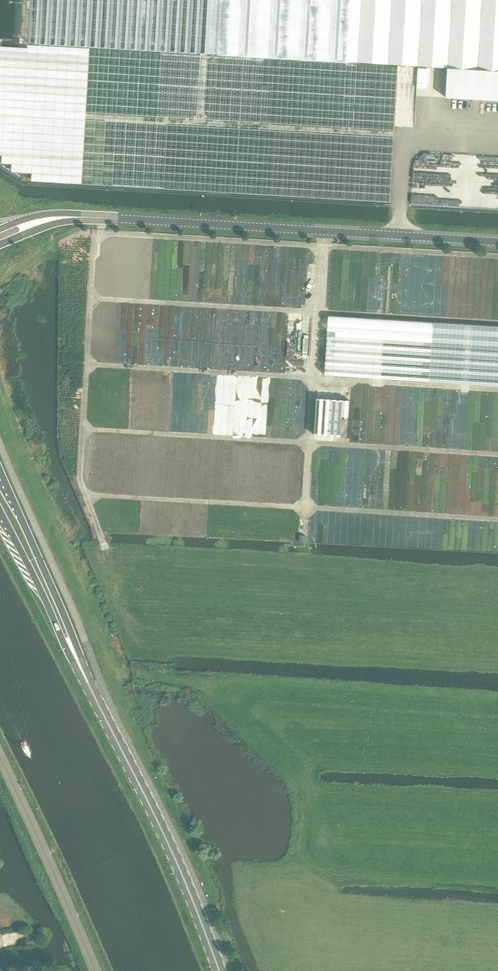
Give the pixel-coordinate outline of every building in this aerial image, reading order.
[(308,59),(312,0),(31,0),(29,43),(308,59)] [(308,59),(388,64),(448,67),(446,97),(497,100),(497,0),(312,0),(308,59)] [(325,375),(497,386),(497,327),(329,316),(325,375)] [(317,398),(315,433),(315,435),(317,435),(347,437),(349,406),(327,405),(327,399),(317,398)]
